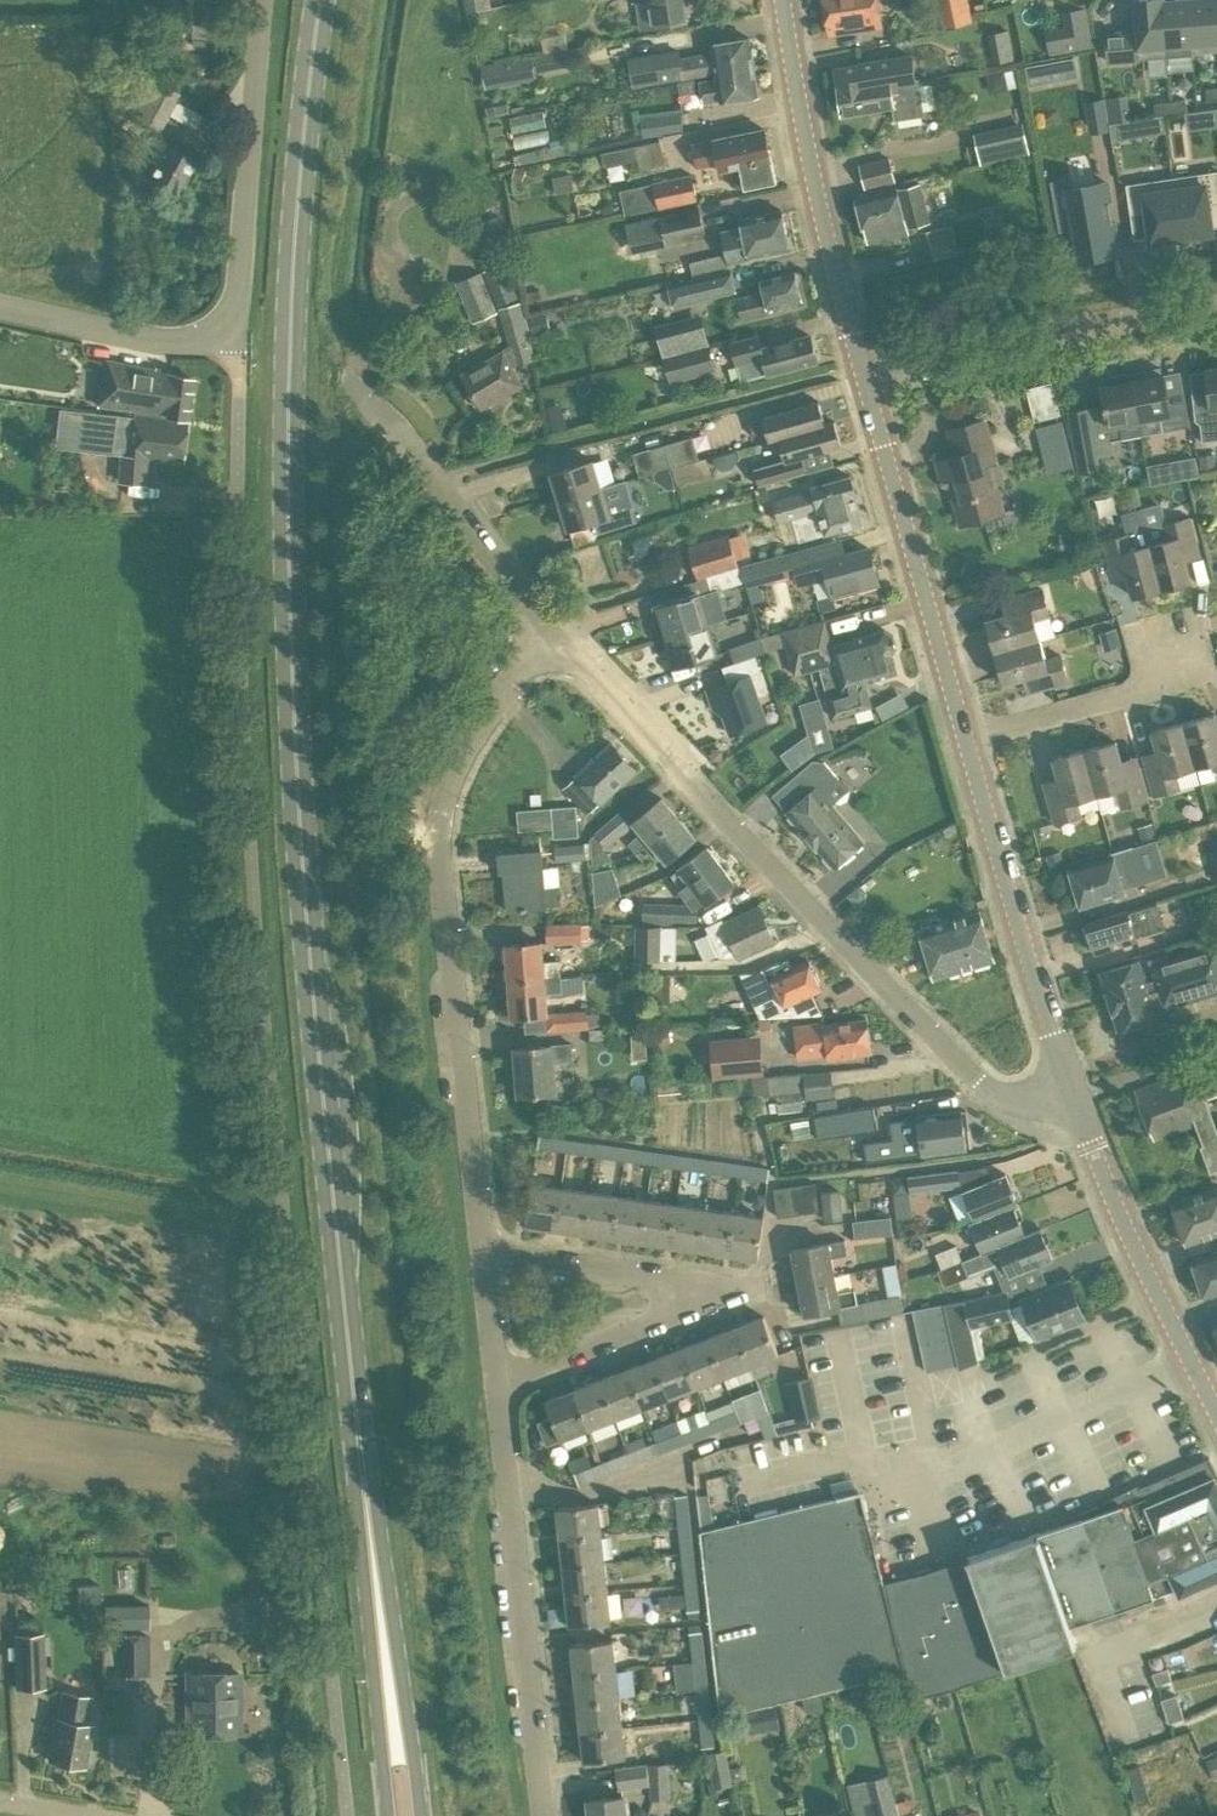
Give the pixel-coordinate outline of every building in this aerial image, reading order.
[(193,0),(185,0),(183,25),(191,26),(193,0)] [(654,1),(637,4),(641,30),(688,23),(684,0),(654,0),(654,1)] [(881,26),(877,0),(825,0),(830,34),(881,26)] [(973,22),(968,0),(938,0),(944,28),(973,22)] [(1139,59),(1167,57),(1166,46),(1162,1),(1162,0),(1135,0),(1139,59)] [(1163,1),(1162,1),(1166,46),(1192,44),(1188,0),(1175,0),(1163,1)] [(1192,44),(1216,42),(1216,28),(1215,0),(1188,0),(1192,44)] [(107,22),(121,22),(120,5),(107,5),(107,22)] [(1062,12),(1065,27),(1069,53),(1095,48),(1087,7),(1062,12)] [(207,40),(208,26),(192,24),(191,38),(207,40)] [(993,64),(1015,61),(1009,30),(987,33),(993,64)] [(568,49),(565,33),(541,38),(545,53),(531,56),(532,57),(523,59),(526,73),(573,65),(569,49),(568,49)] [(716,73),(754,66),(749,37),(733,39),(733,40),(711,43),(713,52),(677,58),(681,80),(716,74),(716,73)] [(208,53),(209,42),(191,39),(189,50),(208,53)] [(901,84),(919,81),(919,78),(916,79),(913,55),(886,60),(836,68),(839,87),(838,87),(838,88),(901,78),(901,84)] [(1076,57),(1025,66),(1029,86),(1079,77),(1076,57)] [(506,60),(481,65),(485,89),(511,84),(506,60)] [(754,99),(755,96),(759,95),(754,66),(716,73),(716,74),(717,78),(698,81),(703,104),(721,101),(745,97),(747,100),(754,99)] [(158,132),(178,93),(138,72),(118,111),(158,132)] [(925,116),(919,81),(901,84),(901,78),(838,88),(842,115),(892,107),(894,121),(925,116)] [(1216,99),(1216,87),(1206,88),(1207,100),(1216,99)] [(1084,101),(1089,129),(1109,126),(1104,98),(1084,101)] [(1185,99),(1170,101),(1172,113),(1187,110),(1185,99)] [(1172,113),(1170,101),(1155,103),(1156,115),(1172,113)] [(486,107),(488,117),(498,115),(511,112),(509,103),(496,105),(486,107)] [(1207,110),(1209,128),(1216,127),(1216,109),(1207,110)] [(513,133),(547,126),(543,110),(509,117),(513,133)] [(643,137),(683,131),(680,112),(640,118),(643,137)] [(1131,120),(1115,123),(1118,140),(1134,138),(1131,120)] [(981,165),(1030,154),(1023,122),(974,134),(981,165)] [(775,181),(765,128),(713,139),(692,143),(697,168),(718,164),(720,171),(733,169),(737,189),(775,181)] [(176,194),(194,159),(155,138),(155,137),(145,156),(158,163),(149,180),(176,194)] [(667,169),(661,140),(602,152),(605,166),(638,160),(641,174),(667,169)] [(865,190),(896,183),(889,156),(859,164),(865,190)] [(1173,177),(1182,237),(1192,236),(1193,240),(1210,237),(1209,233),(1213,232),(1209,203),(1216,202),(1216,171),(1173,177)] [(555,194),(575,190),(571,174),(552,177),(555,194)] [(625,214),(630,213),(698,199),(693,175),(620,190),(625,214)] [(1071,177),(1050,180),(1059,231),(1072,229),(1078,262),(1123,254),(1109,178),(1073,185),(1071,177)] [(1173,177),(1127,184),(1131,215),(1146,213),(1151,242),(1182,237),(1173,177)] [(930,221),(920,184),(897,190),(897,188),(856,198),(864,230),(866,229),(869,242),(908,232),(907,227),(930,221)] [(633,253),(706,238),(699,207),(627,223),(633,253)] [(729,265),(749,260),(749,258),(790,249),(790,247),(793,245),(791,236),(787,235),(782,210),(740,218),(742,227),(720,232),(725,253),(728,265),(729,265)] [(507,234),(499,215),(468,228),(471,235),(478,232),(483,244),(507,234)] [(934,261),(961,254),(953,224),(926,231),(934,261)] [(730,269),(729,265),(728,265),(725,253),(690,262),(694,278),(730,269)] [(498,307),(519,297),(501,257),(481,266),(498,307)] [(673,308),(737,292),(731,269),(730,269),(694,278),(668,285),(673,308)] [(473,323),(498,313),(482,272),(457,282),(473,323)] [(741,320),(769,313),(768,308),(801,300),(795,272),(761,280),(764,291),(736,298),(741,320)] [(481,408),(522,385),(512,367),(536,360),(526,329),(529,328),(521,302),(499,309),(506,333),(510,344),(502,348),(503,351),(463,375),(474,394),(470,396),(476,407),(480,405),(481,408)] [(663,355),(709,342),(701,314),(655,326),(663,355)] [(762,348),(758,334),(730,340),(740,380),(753,377),(817,360),(811,336),(762,348)] [(671,383),(716,370),(709,346),(664,358),(671,383)] [(156,371),(109,362),(101,404),(167,414),(167,417),(188,420),(194,379),(167,374),(167,372),(156,369),(156,371)] [(1133,380),(1140,420),(1143,435),(1191,426),(1184,390),(1168,394),(1164,374),(1162,375),(1160,367),(1142,370),(1143,378),(1133,380)] [(1206,368),(1206,371),(1189,372),(1194,420),(1200,425),(1202,442),(1216,440),(1216,367),(1206,368)] [(1120,424),(1140,420),(1133,380),(1101,386),(1105,405),(1088,408),(1089,415),(1097,457),(1099,456),(1115,454),(1113,440),(1123,438),(1120,424)] [(826,425),(826,424),(819,401),(749,420),(753,435),(767,431),(770,442),(779,439),(779,438),(826,425)] [(553,431),(568,427),(562,403),(547,406),(553,431)] [(1035,421),(1061,415),(1058,404),(1032,410),(1035,421)] [(96,414),(74,412),(72,434),(70,442),(122,446),(121,455),(119,482),(144,484),(145,460),(180,462),(186,422),(135,414),(135,416),(96,412),(96,414)] [(1099,456),(1097,457),(1089,415),(1069,419),(1078,472),(1101,468),(1099,456)] [(997,461),(986,419),(949,430),(956,455),(936,461),(941,479),(950,477),(963,524),(1005,512),(997,485),(1005,483),(999,460),(997,461)] [(785,461),(755,469),(760,486),(806,473),(802,456),(842,445),(835,421),(826,424),(826,425),(779,438),(779,439),(785,461)] [(672,468),(699,460),(693,436),(665,444),(672,468)] [(716,436),(700,439),(703,454),(739,448),(738,441),(718,445),(716,436)] [(1066,436),(1040,443),(1044,458),(1070,451),(1066,436)] [(672,468),(665,444),(650,449),(656,472),(672,468)] [(1201,475),(1216,473),(1214,454),(1199,456),(1201,475)] [(1196,456),(1147,465),(1150,485),(1200,476),(1196,456)] [(560,501),(602,489),(593,461),(551,473),(560,501)] [(863,523),(850,476),(813,486),(813,489),(772,500),(778,523),(810,514),(816,535),(825,533),(863,523)] [(602,489),(560,501),(568,528),(594,520),(598,534),(638,521),(633,506),(624,509),(620,498),(606,502),(602,489)] [(1151,544),(1162,589),(1191,581),(1183,552),(1199,548),(1191,516),(1161,524),(1165,540),(1151,544)] [(1162,589),(1151,544),(1134,548),(1130,532),(1101,539),(1110,571),(1126,567),(1134,596),(1162,589)] [(739,568),(730,535),(688,547),(697,580),(707,577),(739,568)] [(747,582),(746,582),(751,602),(765,598),(762,587),(759,587),(758,583),(794,573),(798,587),(828,578),(833,596),(879,583),(869,548),(830,559),(825,544),(743,567),(747,582)] [(596,589),(609,586),(603,555),(590,557),(596,589)] [(707,577),(712,591),(712,592),(719,590),(746,582),(747,582),(743,567),(739,568),(707,577)] [(995,651),(1040,639),(1035,620),(1050,616),(1043,587),(1010,596),(1014,612),(987,620),(995,651)] [(787,625),(803,622),(798,588),(782,591),(787,625)] [(688,598),(658,607),(667,636),(709,623),(727,618),(719,590),(712,592),(712,591),(700,594),(688,598)] [(897,646),(894,635),(885,630),(832,644),(825,618),(781,630),(794,676),(820,669),(833,717),(872,706),(865,681),(897,672),(892,654),(897,646)] [(709,623),(667,636),(676,665),(718,652),(709,623)] [(766,721),(757,697),(769,693),(756,655),(768,651),(762,636),(729,648),(734,663),(729,665),(735,681),(708,690),(715,708),(721,705),(731,734),(766,721)] [(1040,639),(995,651),(1004,682),(1032,675),(1036,689),(1068,680),(1061,655),(1046,659),(1040,639)] [(1114,669),(1128,667),(1124,647),(1111,649),(1114,669)] [(821,698),(800,704),(806,726),(827,720),(821,698)] [(1196,767),(1213,762),(1216,775),(1216,722),(1215,714),(1184,722),(1196,767)] [(1176,773),(1196,767),(1184,722),(1152,731),(1160,759),(1144,763),(1153,796),(1181,788),(1176,773)] [(808,734),(799,741),(810,756),(815,753),(814,752),(814,753),(808,734)] [(1085,750),(1097,794),(1115,789),(1120,808),(1150,800),(1140,764),(1123,769),(1116,741),(1085,750)] [(601,802),(636,770),(612,743),(576,776),(577,776),(564,788),(587,813),(600,801),(601,802)] [(1076,800),(1097,794),(1085,750),(1054,758),(1061,786),(1046,790),(1055,822),(1081,815),(1076,800)] [(834,867),(864,841),(832,804),(850,790),(825,761),(813,760),(773,794),(834,867)] [(637,853),(679,817),(662,797),(633,822),(642,832),(629,843),(637,853)] [(553,828),(551,808),(518,811),(519,831),(553,828)] [(590,843),(591,859),(592,858),(592,857),(630,826),(619,812),(594,833),(595,834),(590,839),(590,843)] [(679,817),(637,853),(645,862),(658,851),(667,862),(696,837),(679,817)] [(556,862),(591,859),(590,843),(554,846),(556,862)] [(691,882),(681,889),(695,908),(705,900),(707,903),(734,883),(708,847),(680,867),(691,882)] [(1207,851),(1216,882),(1216,848),(1207,851)] [(1147,879),(1138,849),(1114,857),(1114,856),(1070,869),(1071,872),(1068,877),(1070,883),(1075,885),(1076,890),(1074,895),(1076,901),(1080,903),(1081,907),(1125,893),(1123,886),(1147,879)] [(544,887),(541,851),(499,854),(501,872),(504,872),(508,911),(546,908),(546,906),(562,905),(560,886),(544,887)] [(595,906),(622,894),(613,867),(592,872),(595,906)] [(866,902),(867,891),(860,884),(848,895),(859,908),(866,902)] [(1095,953),(1136,941),(1136,939),(1166,930),(1157,901),(1086,923),(1095,953)] [(673,926),(673,903),(643,903),(643,925),(673,926)] [(722,919),(706,926),(720,959),(740,958),(775,942),(759,906),(724,922),(722,919)] [(934,978),(995,960),(980,910),(919,928),(934,978)] [(547,944),(583,943),(582,922),(546,924),(547,944)] [(661,960),(661,926),(635,926),(634,960),(661,960)] [(509,981),(562,978),(560,959),(543,961),(542,942),(506,945),(509,981)] [(1155,1013),(1216,994),(1216,942),(1169,957),(1174,974),(1159,978),(1161,985),(1148,989),(1155,1013)] [(1110,1000),(1148,989),(1161,985),(1159,978),(1174,974),(1169,957),(1153,962),(1154,965),(1152,966),(1155,979),(1146,982),(1139,960),(1101,971),(1110,1000)] [(786,1005),(822,989),(808,960),(772,976),(754,985),(762,1002),(780,993),(786,1005)] [(509,981),(512,1018),(546,1015),(547,1015),(547,1011),(546,994),(563,992),(562,978),(509,981)] [(1156,1018),(1155,1013),(1148,989),(1110,1000),(1118,1029),(1121,1029),(1125,1042),(1145,1036),(1141,1022),(1156,1018)] [(588,1009),(588,1008),(547,1011),(547,1015),(546,1015),(548,1032),(589,1028),(589,1027),(601,1026),(599,1012),(588,1013),(588,1009)] [(871,1052),(866,1019),(825,1025),(824,1021),(793,1025),(798,1060),(830,1055),(830,1058),(871,1052)] [(590,1043),(618,1042),(617,1028),(590,1029),(590,1043)] [(1202,1035),(1208,1049),(1203,1050),(1210,1069),(1195,1074),(1196,1079),(1190,1081),(1187,1072),(1136,1091),(1154,1138),(1194,1124),(1202,1145),(1199,1146),(1210,1173),(1216,1171),(1216,1126),(1207,1097),(1216,1093),(1216,1029),(1202,1035)] [(712,1079),(764,1074),(761,1035),(709,1039),(712,1079)] [(518,1095),(556,1092),(554,1061),(572,1060),(571,1043),(515,1048),(518,1095)] [(834,1097),(831,1070),(764,1076),(765,1095),(804,1091),(805,1100),(834,1097)] [(818,1114),(839,1111),(837,1098),(817,1101),(818,1114)] [(818,1138),(877,1129),(873,1106),(839,1111),(818,1114),(815,1115),(818,1138)] [(966,1148),(962,1112),(918,1117),(918,1118),(890,1122),(894,1152),(922,1148),(923,1154),(966,1148)] [(567,1152),(569,1138),(539,1134),(537,1147),(567,1152)] [(516,1166),(534,1162),(528,1138),(510,1143),(516,1166)] [(595,1156),(597,1142),(569,1138),(567,1152),(595,1156)] [(624,1160),(626,1147),(597,1142),(595,1156),(624,1160)] [(653,1164),(655,1151),(626,1147),(624,1160),(653,1164)] [(682,1168),(683,1155),(655,1151),(653,1164),(682,1168)] [(886,1152),(862,1153),(862,1163),(886,1163),(886,1152)] [(710,1173),(712,1159),(683,1155),(682,1168),(710,1173)] [(739,1177),(741,1163),(712,1159),(710,1173),(739,1177)] [(741,1163),(739,1177),(768,1181),(770,1167),(741,1163)] [(910,1194),(961,1187),(959,1169),(908,1176),(910,1194)] [(1014,1206),(1018,1204),(1006,1173),(963,1190),(975,1220),(975,1221),(1014,1206)] [(777,1217),(820,1211),(816,1182),(773,1188),(777,1217)] [(555,1229),(561,1188),(532,1183),(526,1224),(555,1229)] [(1172,1202),(1179,1222),(1176,1226),(1179,1235),(1184,1237),(1186,1244),(1216,1234),(1216,1187),(1172,1202)] [(584,1233),(590,1192),(561,1188),(555,1229),(584,1233)] [(825,1220),(843,1218),(840,1190),(822,1192),(825,1220)] [(613,1237),(619,1196),(590,1192),(584,1233),(613,1237)] [(642,1241),(648,1200),(619,1196),(613,1237),(642,1241)] [(671,1246),(677,1205),(648,1200),(642,1241),(671,1246)] [(700,1250),(706,1209),(677,1205),(671,1246),(700,1250)] [(1025,1234),(1014,1206),(975,1221),(975,1220),(970,1222),(983,1253),(998,1247),(998,1246),(1025,1235),(1025,1234)] [(729,1254),(735,1213),(706,1209),(700,1250),(729,1254)] [(735,1213),(729,1254),(758,1258),(764,1217),(735,1213)] [(855,1239),(893,1234),(891,1216),(853,1221),(855,1239)] [(998,1247),(983,1253),(989,1269),(1004,1263),(1010,1276),(1053,1259),(1040,1228),(1025,1234),(1025,1235),(998,1246),(998,1247)] [(799,1282),(835,1275),(832,1258),(849,1255),(846,1239),(792,1250),(799,1282)] [(942,1268),(963,1260),(956,1245),(935,1253),(942,1268)] [(1193,1259),(1193,1261),(1189,1263),(1200,1298),(1204,1296),(1205,1298),(1216,1294),(1216,1252),(1193,1259)] [(963,1260),(942,1268),(949,1285),(969,1276),(963,1260)] [(889,1266),(894,1295),(908,1293),(903,1264),(889,1266)] [(835,1275),(799,1282),(805,1314),(858,1304),(855,1288),(838,1291),(835,1275)] [(1012,1308),(1008,1291),(944,1303),(959,1369),(986,1360),(980,1329),(1012,1320),(1022,1344),(1085,1319),(1077,1297),(1079,1293),(1076,1285),(1071,1284),(1070,1280),(1022,1299),(1024,1303),(1012,1308)] [(866,1319),(904,1312),(901,1294),(863,1302),(866,1319)] [(944,1303),(914,1309),(914,1312),(929,1376),(959,1369),(944,1303)] [(736,1327),(751,1365),(779,1355),(764,1316),(736,1327)] [(724,1376),(751,1365),(736,1327),(709,1338),(724,1376)] [(697,1386),(724,1376),(709,1338),(682,1348),(697,1386)] [(669,1397),(697,1386),(682,1348),(655,1359),(669,1397)] [(642,1408),(669,1397),(655,1359),(627,1369),(642,1408)] [(615,1418),(642,1408),(627,1369),(600,1380),(615,1418)] [(774,1423),(777,1435),(816,1425),(814,1419),(822,1417),(813,1375),(787,1381),(795,1417),(774,1423)] [(588,1429),(615,1418),(600,1380),(573,1390),(588,1429)] [(777,1435),(774,1423),(761,1388),(732,1399),(737,1410),(742,1423),(758,1417),(765,1438),(777,1435)] [(546,1445),(588,1429),(573,1390),(545,1401),(551,1417),(538,1422),(546,1445)] [(714,1433),(742,1423),(737,1410),(709,1421),(714,1433)] [(687,1444),(714,1433),(709,1421),(682,1431),(687,1444)] [(660,1454),(687,1444),(682,1431),(655,1441),(660,1454)] [(633,1465),(660,1454),(655,1441),(628,1452),(633,1465)] [(606,1475),(633,1465),(628,1452),(602,1462),(606,1475)] [(606,1475),(602,1462),(592,1466),(587,1453),(569,1460),(579,1486),(606,1475)] [(1207,1457),(1141,1487),(1142,1488),(1138,1490),(1173,1570),(1207,1555),(1216,1579),(1216,1578),(1216,1479),(1207,1457)] [(1173,1570),(1138,1490),(1080,1517),(1081,1519),(1037,1534),(1068,1626),(1092,1618),(1095,1626),(1119,1618),(1117,1610),(1152,1598),(1155,1606),(1168,1602),(1165,1595),(1178,1589),(1181,1595),(1214,1580),(1216,1579),(1207,1555),(1173,1570)] [(709,1493),(703,1494),(696,1495),(709,1614),(720,1716),(722,1715),(900,1670),(904,1669),(884,1582),(862,1492),(716,1528),(709,1493)] [(678,1525),(688,1523),(691,1523),(688,1494),(675,1495),(678,1525)] [(560,1537),(601,1532),(598,1503),(557,1507),(560,1537)] [(681,1553),(695,1552),(691,1523),(688,1523),(678,1525),(681,1553)] [(564,1566),(604,1562),(601,1532),(560,1537),(564,1566)] [(1037,1534),(1011,1542),(969,1557),(1007,1671),(1051,1657),(1076,1648),(1068,1626),(1037,1534)] [(684,1582),(698,1581),(695,1552),(681,1553),(684,1582)] [(1007,1671),(969,1557),(932,1569),(925,1572),(884,1582),(904,1669),(900,1670),(908,1702),(923,1698),(948,1690),(954,1688),(1001,1673),(1007,1671)] [(567,1596),(607,1591),(604,1562),(564,1566),(567,1596)] [(698,1581),(684,1582),(685,1594),(687,1607),(687,1612),(701,1610),(698,1581)] [(607,1591),(567,1596),(570,1625),(611,1621),(607,1591)] [(685,1594),(664,1596),(666,1609),(687,1607),(685,1594)] [(42,1634),(42,1624),(37,1620),(24,1620),(18,1625),(18,1634),(13,1634),(14,1689),(44,1688),(43,1634),(42,1634)] [(692,1661),(706,1659),(701,1623),(689,1625),(690,1631),(689,1631),(692,1661)] [(115,1675),(150,1674),(149,1633),(115,1634),(115,1675)] [(575,1673),(616,1669),(613,1639),(572,1644),(575,1673)] [(695,1690),(709,1689),(706,1659),(692,1661),(674,1664),(677,1692),(695,1690)] [(1168,1667),(1153,1672),(1156,1684),(1172,1679),(1168,1667)] [(578,1703),(619,1698),(616,1669),(575,1673),(578,1703)] [(189,1734),(238,1733),(237,1672),(189,1672),(189,1734)] [(702,1718),(712,1717),(709,1689),(695,1690),(698,1718),(702,1718)] [(87,1724),(92,1696),(63,1690),(58,1717),(57,1717),(49,1761),(86,1767),(93,1725),(87,1724)] [(1161,1699),(1165,1711),(1180,1706),(1176,1694),(1161,1699)] [(813,1714),(830,1715),(830,1697),(813,1697),(813,1714)] [(581,1732),(622,1728),(619,1698),(578,1703),(581,1732)] [(747,1734),(780,1728),(776,1705),(743,1711),(747,1734)] [(1180,1706),(1165,1711),(1169,1722),(1184,1717),(1180,1706)] [(712,1717),(702,1718),(698,1718),(702,1748),(715,1746),(714,1740),(725,1738),(722,1715),(720,1716),(712,1717)] [(622,1728),(581,1732),(584,1762),(625,1757),(622,1728)] [(726,1749),(707,1753),(714,1788),(732,1785),(726,1749)] [(669,1762),(647,1764),(650,1786),(651,1800),(671,1799),(669,1762)] [(647,1764),(647,1763),(615,1767),(618,1789),(650,1786),(647,1764)] [(867,1780),(876,1815),(900,1815),(889,1774),(867,1780)] [(624,1796),(588,1800),(590,1815),(626,1815),(624,1796)]
